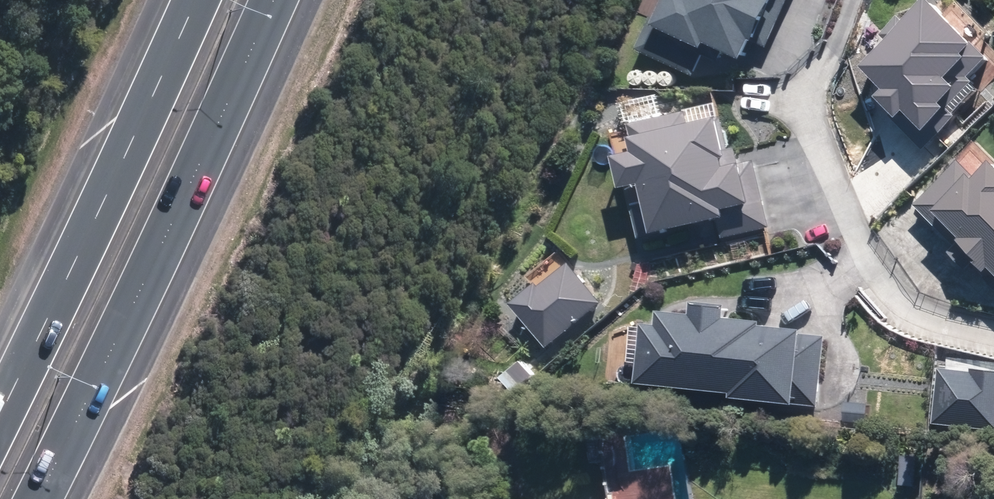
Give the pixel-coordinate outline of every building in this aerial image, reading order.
[(756,55),(784,0),(678,0),(670,16),(662,12),(643,50),(695,76),(711,43),(717,46),(721,38),(732,44),(728,51),(743,59),(747,51),(756,55)] [(976,82),(986,73),(982,69),(993,58),(993,30),(966,0),(939,0),(916,21),(908,12),(887,31),(895,40),(874,59),(896,83),(888,91),(909,114),(918,107),(937,128),(981,87),(976,82)] [(665,229),(721,215),(727,237),(774,225),(757,156),(742,160),(729,112),(683,124),(681,114),(638,124),(644,146),(629,150),(637,181),(652,177),(665,229)] [(989,166),(949,204),(974,231),(971,234),(993,258),(993,171),(989,166)] [(608,299),(578,261),(549,283),(546,280),(521,299),(553,341),(608,299)] [(775,323),(776,310),(741,309),(741,297),(709,296),(708,307),(677,306),(676,320),(658,319),(656,375),(714,377),(714,384),(745,385),(745,391),(787,393),(787,399),(824,401),(827,335),(811,334),(812,325),(775,323)] [(540,370),(529,358),(508,377),(520,389),(540,370)] [(944,360),(938,422),(993,427),(993,364),(944,360)] [(871,401),(848,400),(847,421),(870,422),(871,401)]
